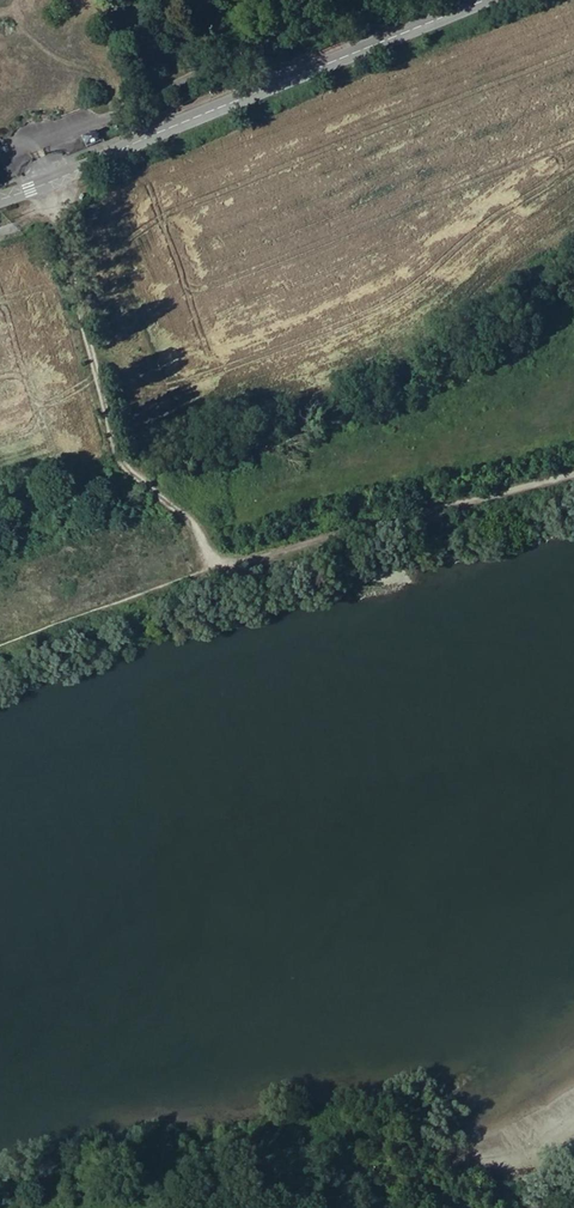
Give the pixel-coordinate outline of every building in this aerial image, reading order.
[(113,135),(122,131),(117,121),(109,125),(113,135)] [(80,137),(85,147),(100,141),(95,130),(80,137)]
